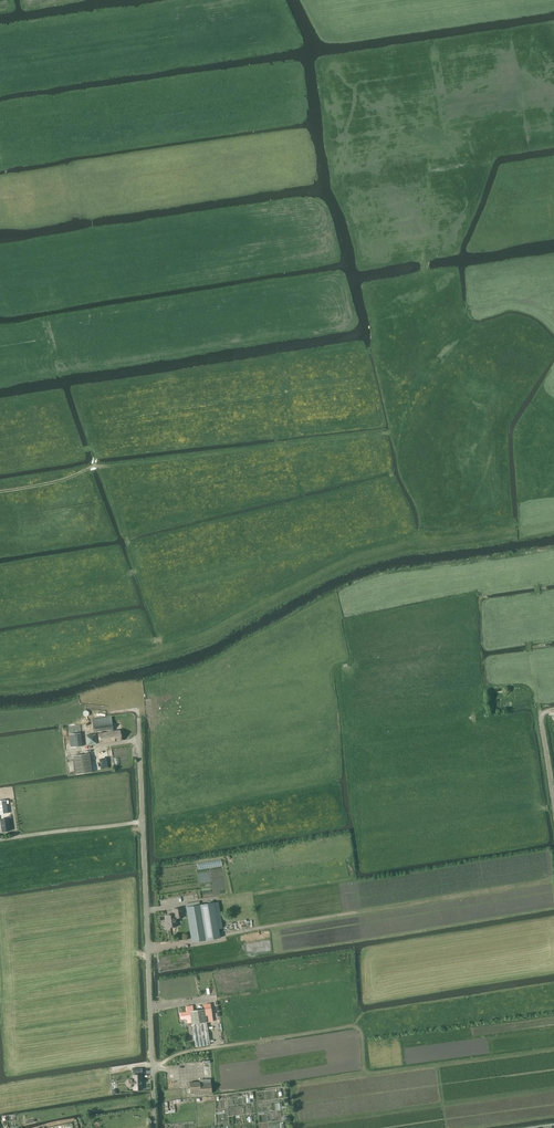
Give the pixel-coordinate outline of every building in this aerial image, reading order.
[(108,725),(107,717),(92,719),(94,732),(107,730),(107,732),(98,734),(99,744),(122,741),(120,730),(114,731),(113,724),(108,725)] [(81,725),(68,726),(69,734),(81,732),(81,725)] [(83,746),(82,736),(81,736),(80,733),(69,734),(70,748),(83,746)] [(97,744),(96,733),(85,735),(87,745),(97,744)] [(73,756),(76,774),(92,772),(89,753),(73,756)] [(10,830),(8,818),(0,819),(2,831),(10,830)] [(220,938),(215,902),(186,907),(192,942),(220,938)] [(177,927),(175,919),(177,919),(184,918),(182,907),(173,909),(175,914),(166,915),(166,919),(165,920),(166,928),(168,928),(177,927)] [(213,1021),(211,1008),(193,1011),(192,1005),(189,1006),(186,1006),(187,1012),(180,1013),(181,1019),(187,1018),(187,1023),(192,1022),(196,1047),(210,1044),(206,1022),(213,1021)] [(142,1090),(142,1074),(133,1075),(133,1079),(129,1079),(129,1087),(135,1086),(135,1090),(142,1090)] [(200,1092),(200,1094),(212,1093),(211,1079),(204,1080),(204,1083),(200,1084),(200,1081),(189,1082),(190,1093),(200,1092)] [(164,1102),(165,1113),(168,1113),(175,1112),(175,1109),(171,1109),(171,1110),(168,1111),(167,1102),(164,1102)]
